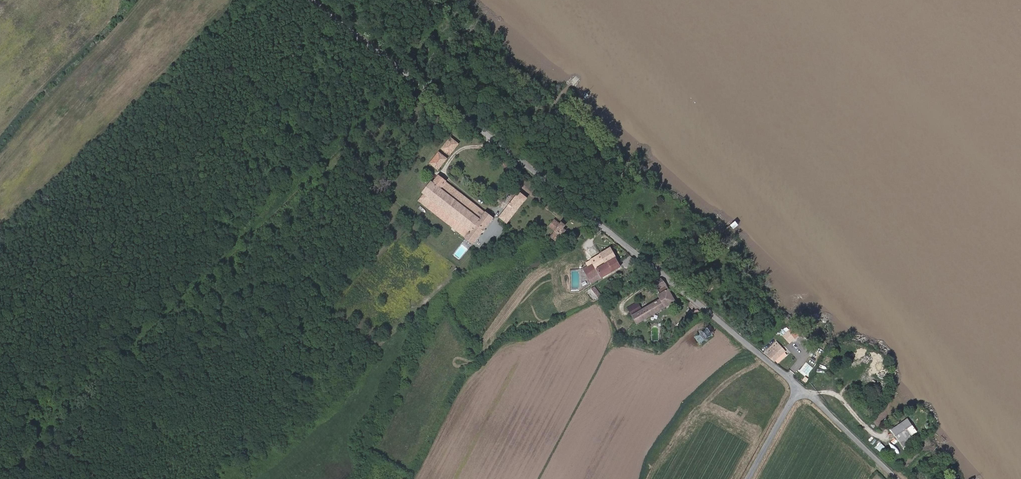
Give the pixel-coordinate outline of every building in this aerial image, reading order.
[(462,142),(455,137),(447,147),(454,153),(462,142)] [(443,151),(436,162),(443,167),(451,157),(443,151)] [(451,180),(444,175),(438,182),(436,180),(426,193),(427,195),(422,201),(476,244),(497,216),(490,210),(488,210),(451,181),(451,180)] [(505,217),(513,223),(534,196),(525,189),(505,217)] [(557,227),(553,229),(557,235),(568,228),(566,225),(567,224),(565,221),(563,223),(561,219),(555,223),(557,227)] [(589,272),(593,279),(623,262),(613,246),(593,257),(596,261),(598,266),(589,272)] [(598,266),(596,261),(586,266),(589,272),(598,266)] [(671,282),(666,278),(659,281),(663,289),(661,290),(665,297),(647,307),(636,313),(641,321),(680,299),(671,282)] [(595,286),(592,288),(599,299),(602,296),(595,286)] [(636,313),(647,307),(643,299),(632,305),(636,313)] [(695,317),(701,314),(699,309),(693,311),(695,317)] [(710,327),(696,337),(701,345),(712,338),(711,337),(715,335),(710,327)] [(796,336),(789,329),(784,335),(791,342),(796,336)] [(778,360),(787,349),(779,342),(769,352),(778,360)] [(34,406),(39,411),(42,408),(37,403),(34,406)] [(23,415),(29,421),(39,411),(34,406),(23,415)] [(921,431),(911,418),(895,430),(908,448),(920,439),(916,434),(921,431)]
